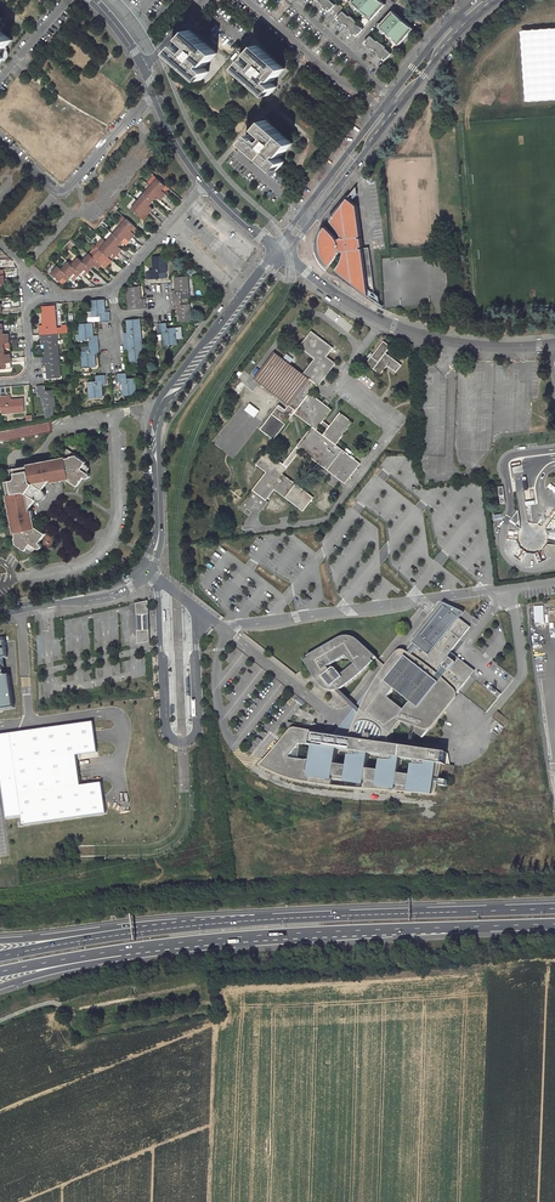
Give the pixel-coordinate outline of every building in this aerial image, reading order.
[(340,17),(338,19),(337,21),(344,27),(345,25),(352,31),(351,33),(357,39),(364,31),(357,25),(358,24),(351,18),(350,19),(343,13),(345,11),(338,4),(336,6),(329,1),(330,0),(314,0),(316,2),(317,0),(324,7),(323,8),(329,14),(333,10),(340,17)] [(358,10),(359,8),(367,14),(365,16),(372,22),(386,6),(379,0),(347,0),(358,10)] [(387,32),(394,39),(393,41),(399,46),(413,31),(393,13),(379,29),(385,34),(387,32)] [(2,50),(3,51),(13,40),(3,30),(9,23),(1,17),(0,19),(0,52),(2,50)] [(217,53),(190,30),(183,38),(193,47),(188,53),(178,44),(170,53),(202,80),(209,72),(203,66),(205,64),(207,65),(217,53)] [(372,49),(380,55),(378,57),(385,63),(391,55),(385,50),(386,49),(378,42),(377,43),(371,38),(365,45),(371,51),(372,49)] [(239,69),(270,96),(277,87),(279,85),(275,81),(285,70),(258,46),(251,54),(261,62),(255,69),(246,60),(239,69)] [(283,156),(293,144),(266,121),(259,129),(268,137),(262,143),(251,134),(245,142),(278,171),(285,162),(279,157),(282,155),(283,156)] [(365,171),(362,175),(367,179),(370,175),(365,171)] [(146,184),(149,187),(156,180),(152,176),(146,184)] [(160,191),(164,187),(156,180),(149,187),(162,198),(165,195),(160,191)] [(143,195),(152,202),(155,198),(159,201),(162,198),(149,187),(143,195)] [(137,202),(149,213),(152,209),(149,206),(152,202),(143,195),(137,202)] [(357,203),(348,196),(330,219),(334,223),(337,226),(338,228),(342,235),(338,237),(336,234),(334,232),(326,224),(325,226),(322,231),(320,235),(320,239),(320,242),(320,246),(321,251),(323,255),(324,257),(326,259),(329,262),(330,263),(337,254),(338,251),(339,249),(344,250),(343,252),(343,254),(341,259),(340,261),(335,267),(373,297),(375,293),(369,248),(363,249),(363,247),(361,247),(360,245),(362,245),(361,236),(359,237),(359,235),(361,235),(357,203)] [(137,202),(131,210),(139,216),(142,212),(147,216),(148,215),(149,213),(137,202)] [(113,224),(118,227),(124,219),(120,215),(113,224)] [(118,227),(130,237),(134,233),(130,231),(133,227),(124,219),(118,227)] [(118,227),(111,235),(120,242),(124,238),(127,241),(130,237),(118,227)] [(120,242),(111,235),(105,242),(118,253),(121,249),(117,246),(120,242)] [(100,239),(94,247),(99,250),(105,242),(100,239)] [(118,253),(105,242),(99,250),(107,257),(112,252),(116,255),(118,253)] [(94,247),(88,254),(92,257),(99,250),(94,247)] [(107,257),(99,250),(92,257),(101,265),(105,261),(108,264),(111,260),(107,257)] [(101,265),(92,257),(88,254),(82,261),(90,268),(94,264),(98,268),(101,265)] [(71,265),(80,273),(84,269),(87,272),(90,268),(82,261),(77,257),(71,265)] [(163,275),(161,259),(150,260),(151,272),(146,273),(147,282),(156,281),(156,276),(163,275)] [(80,273),(71,265),(67,262),(61,270),(69,278),(73,273),(77,276),(80,273)] [(56,266),(51,274),(58,281),(62,278),(66,281),(69,278),(61,270),(56,266)] [(186,296),(185,279),(173,280),(174,292),(169,292),(170,303),(180,302),(179,296),(186,296)] [(139,302),(138,290),(126,291),(128,312),(144,311),(143,301),(139,302)] [(103,313),(102,302),(101,302),(99,302),(90,302),(91,315),(91,319),(99,318),(99,324),(107,323),(106,313),(103,313)] [(190,324),(187,306),(180,306),(180,302),(170,303),(171,313),(176,312),(177,325),(190,324)] [(55,335),(53,314),(41,315),(42,326),(37,326),(38,336),(47,336),(55,335)] [(91,325),(99,324),(99,318),(91,319),(91,315),(85,316),(86,325),(91,325)] [(302,320),(294,330),(306,338),(312,331),(314,329),(337,347),(332,353),(330,352),(327,356),(336,363),(340,366),(343,361),(346,363),(350,356),(352,352),(352,348),(351,344),(348,340),(337,330),(320,317),(316,316),(312,316),(307,317),(302,320)] [(140,344),(138,321),(128,322),(124,323),(126,334),(121,335),(122,345),(140,344)] [(96,337),(92,337),(91,325),(86,325),(78,326),(80,342),(88,342),(88,348),(97,347),(96,337)] [(162,348),(175,346),(174,330),(165,331),(165,326),(156,326),(157,336),(161,336),(162,348)] [(327,406),(310,393),(317,384),(319,386),(336,363),(327,356),(330,352),(333,348),(312,331),(306,338),(304,340),(299,347),(314,358),(302,374),(290,364),(293,360),(286,355),(283,359),(278,355),(274,352),(254,378),(262,385),(261,386),(263,388),(264,386),(289,405),(286,409),(279,404),(260,429),(274,440),(292,415),(294,413),(312,426),(303,438),(302,440),(300,442),(293,451),(291,454),(286,461),(283,464),(266,451),(256,464),(266,472),(239,508),(249,515),(256,506),(261,510),(262,510),(268,501),(266,500),(275,489),(293,503),(303,511),(314,497),(283,474),(301,450),(316,461),(345,484),(361,463),(336,444),(340,440),(353,422),(340,412),(337,417),(335,419),(330,426),(327,424),(325,422),(323,421),(332,409),(327,406)] [(57,357),(55,340),(48,341),(47,336),(38,336),(39,346),(44,346),(45,358),(57,357)] [(381,374),(387,365),(396,372),(402,365),(386,352),(388,350),(391,346),(384,340),(373,354),(371,352),(367,357),(370,359),(366,363),(381,374)] [(129,366),(141,365),(140,344),(122,345),(122,354),(128,354),(129,366)] [(82,370),(95,368),(94,356),(98,356),(97,347),(88,348),(89,352),(81,353),(82,370)] [(8,360),(8,355),(4,355),(3,350),(0,350),(0,361),(8,360)] [(409,355),(405,360),(409,363),(415,356),(411,353),(409,355)] [(47,380),(59,379),(57,357),(45,358),(38,359),(39,368),(46,368),(47,380)] [(0,361),(0,370),(5,370),(4,364),(8,363),(8,360),(0,361)] [(122,398),(135,397),(133,380),(125,381),(125,375),(115,376),(116,385),(120,385),(122,398)] [(87,401),(100,400),(99,387),(103,387),(102,377),(93,378),(93,384),(86,385),(87,401)] [(52,391),(43,392),(43,388),(34,389),(35,398),(40,397),(41,409),(44,409),(45,416),(52,416),(51,409),(53,408),(52,391)] [(22,413),(21,401),(8,402),(8,398),(0,398),(0,415),(22,413)] [(260,410),(251,403),(246,410),(255,417),(260,410)] [(101,441),(106,435),(102,432),(97,438),(101,441)] [(1,471),(6,496),(4,496),(12,534),(14,533),(15,539),(14,540),(15,545),(26,553),(28,551),(30,553),(34,551),(36,549),(37,550),(38,550),(39,550),(40,550),(41,548),(41,547),(40,546),(39,544),(45,536),(35,527),(32,512),(30,512),(29,510),(35,501),(38,502),(41,501),(44,497),(43,494),(41,492),(47,483),(50,482),(50,484),(67,480),(77,487),(83,478),(84,478),(86,479),(87,478),(88,477),(88,476),(88,475),(87,474),(86,473),(88,471),(87,466),(85,464),(86,463),(66,449),(59,458),(25,465),(25,467),(1,471)] [(150,601),(137,603),(139,644),(151,642),(150,601)] [(316,678),(319,684),(322,686),(325,689),(328,690),(330,691),(334,691),(336,690),(351,704),(356,709),(346,724),(336,736),(331,735),(307,731),(308,726),(287,723),(285,737),(282,740),(272,752),(260,767),(269,772),(285,777),(301,782),(322,786),(347,788),(395,791),(409,792),(417,793),(437,796),(439,786),(456,787),(456,783),(453,782),(455,766),(451,766),(453,755),(413,748),(415,734),(422,739),(428,731),(433,731),(456,699),(457,695),(476,671),(470,667),(451,652),(471,626),(460,617),(464,611),(456,608),(444,602),(433,617),(425,627),(406,652),(401,651),(397,654),(394,657),(385,668),(383,666),(377,660),(357,640),(349,637),(341,638),(304,660),(308,666),(316,678)] [(535,606),(536,622),(546,622),(544,606),(535,606)] [(3,711),(19,709),(15,683),(14,676),(11,676),(8,658),(12,658),(8,637),(0,638),(0,712),(3,711)] [(509,720),(498,711),(492,718),(504,727),(509,720)] [(0,736),(0,767),(7,818),(22,816),(23,825),(106,813),(102,784),(81,787),(76,755),(97,752),(93,722),(0,736)]
